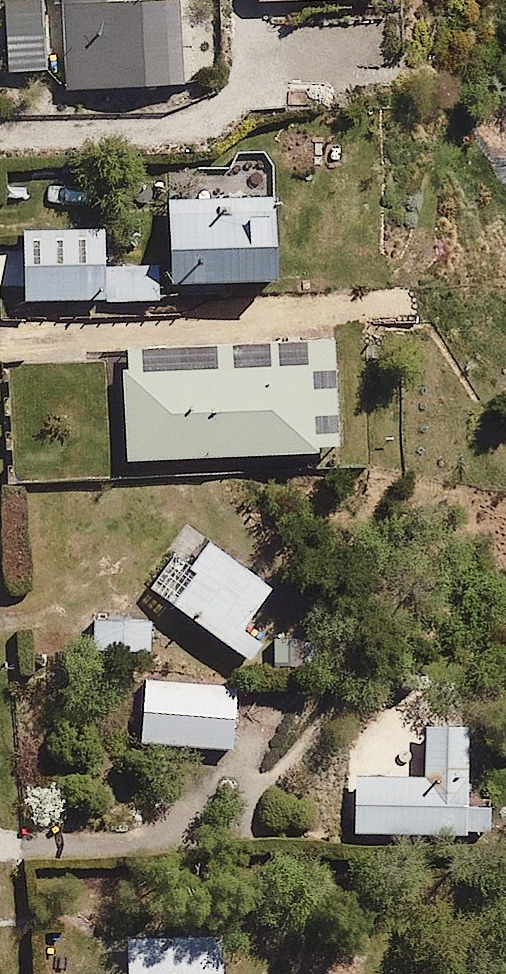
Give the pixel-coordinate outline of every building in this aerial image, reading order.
[(67,99),(187,97),(186,0),(143,1),(143,0),(50,0),(50,2),(0,3),(0,12),(1,81),(67,80),(67,99)] [(422,19),(290,20),(292,93),(424,89),(422,19)] [(278,208),(167,212),(171,302),(282,297),(278,208)] [(26,230),(29,313),(165,307),(163,270),(112,272),(111,227),(26,230)] [(126,471),(319,465),(317,374),(123,380),(126,471)] [(152,592),(251,670),(265,650),(247,636),(279,592),(253,572),(249,577),(204,541),(209,534),(202,528),(197,534),(189,527),(169,550),(178,558),(152,592)] [(94,623),(94,656),(153,656),(154,623),(94,623)] [(228,717),(228,685),(142,685),(142,753),(236,753),(236,717),(228,717)] [(495,732),(428,732),(428,779),(354,779),(354,841),(495,841),(495,732)]
